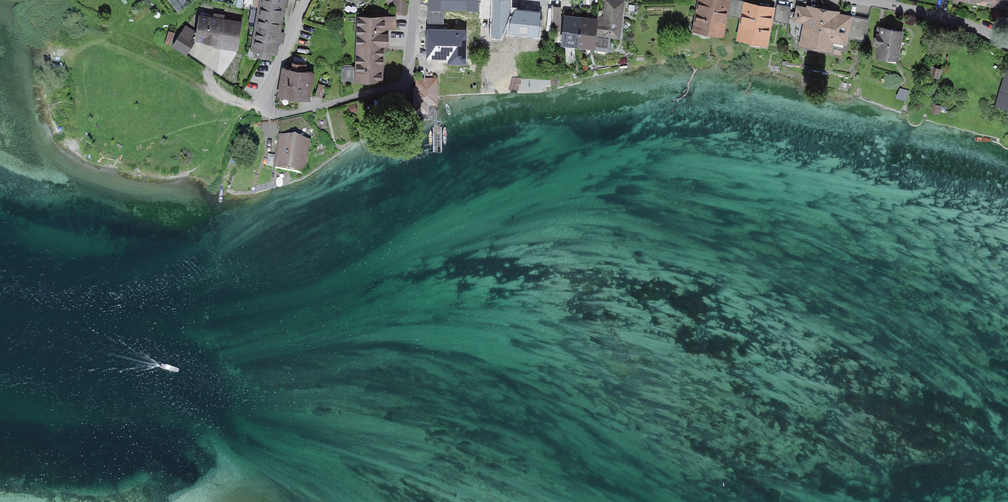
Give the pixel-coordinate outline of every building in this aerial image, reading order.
[(176,11),(190,0),(167,0),(176,11)] [(254,7),(252,6),(250,21),(252,22),(249,36),(253,36),(250,50),(255,51),(255,55),(270,58),(271,54),(275,55),(278,41),(281,41),(283,31),(280,30),(286,0),(256,0),(254,7)] [(393,12),(407,13),(408,0),(394,0),(393,12)] [(428,9),(443,10),(476,11),(476,0),(428,0),(428,9)] [(526,0),(492,0),(491,37),(505,37),(505,33),(541,34),(542,9),(526,9),(526,0)] [(625,1),(616,0),(605,0),(603,17),(595,16),(594,19),(598,19),(595,47),(607,48),(608,38),(621,40),(625,1)] [(695,32),(723,38),(728,16),(731,0),(701,0),(695,32)] [(744,2),(735,0),(731,0),(728,16),(740,18),(744,2)] [(1007,10),(1007,8),(1007,0),(949,0),(1007,10)] [(740,18),(736,40),(767,46),(775,8),(744,2),(740,18)] [(792,7),(777,4),(773,22),(788,25),(792,7)] [(846,47),(848,38),(852,16),(839,14),(840,12),(806,6),(806,7),(796,6),(793,22),(803,24),(798,48),(831,54),(833,44),(846,47)] [(561,7),(552,7),(552,32),(561,33),(561,7)] [(428,24),(443,24),(443,10),(428,9),(428,24)] [(579,49),(582,17),(564,16),(561,47),(579,49)] [(868,19),(852,16),(848,38),(864,41),(868,19)] [(240,23),(201,17),(197,42),(236,48),(240,23)] [(380,17),(357,17),(356,83),(384,84),(385,48),(389,48),(389,35),(386,35),(386,18),(380,17)] [(397,30),(397,17),(388,17),(386,18),(386,35),(389,35),(389,31),(397,30)] [(595,47),(598,19),(594,19),(582,17),(579,49),(595,50),(595,47)] [(876,48),(875,57),(898,62),(903,32),(880,28),(879,35),(876,34),(873,47),(876,48)] [(172,44),(175,32),(169,30),(165,42),(172,44)] [(464,31),(428,32),(428,58),(464,57),(464,31)] [(292,70),(282,69),(278,98),(309,103),(313,73),(305,72),(305,66),(293,65),(292,70)] [(995,107),(1007,111),(1007,72),(1006,71),(995,107)] [(309,144),(280,138),(274,170),(303,175),(309,144)]
